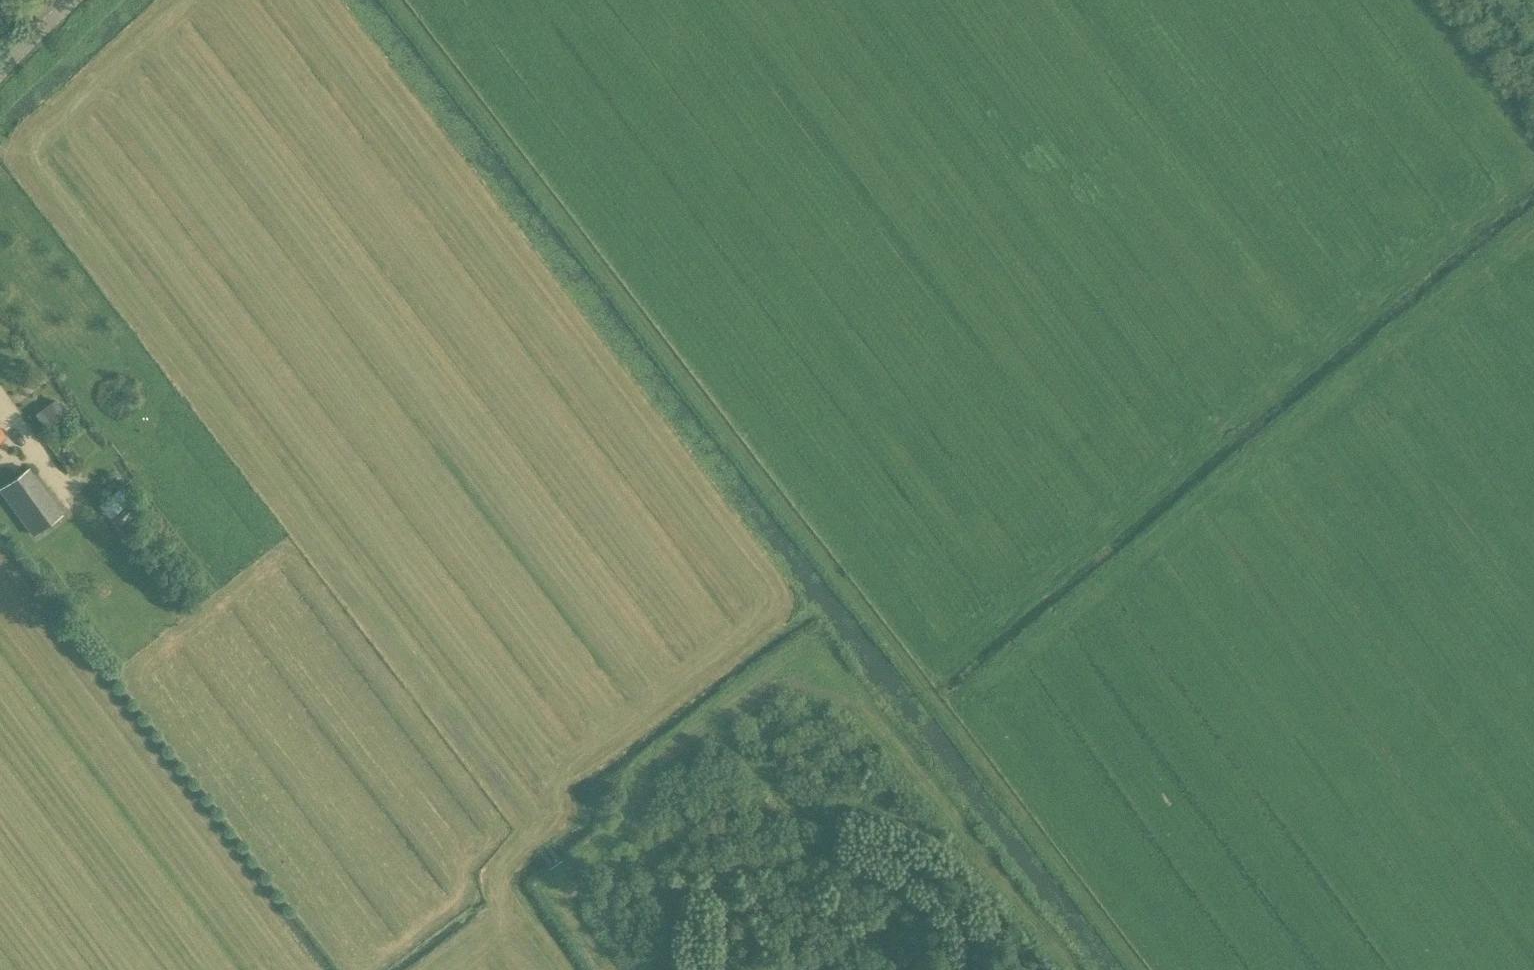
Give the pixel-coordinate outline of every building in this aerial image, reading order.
[(51,426),(72,411),(61,395),(40,410),(51,426)] [(0,488),(0,490),(33,535),(63,513),(29,466),(0,488)] [(122,487),(101,505),(113,518),(133,500),(122,487)]
